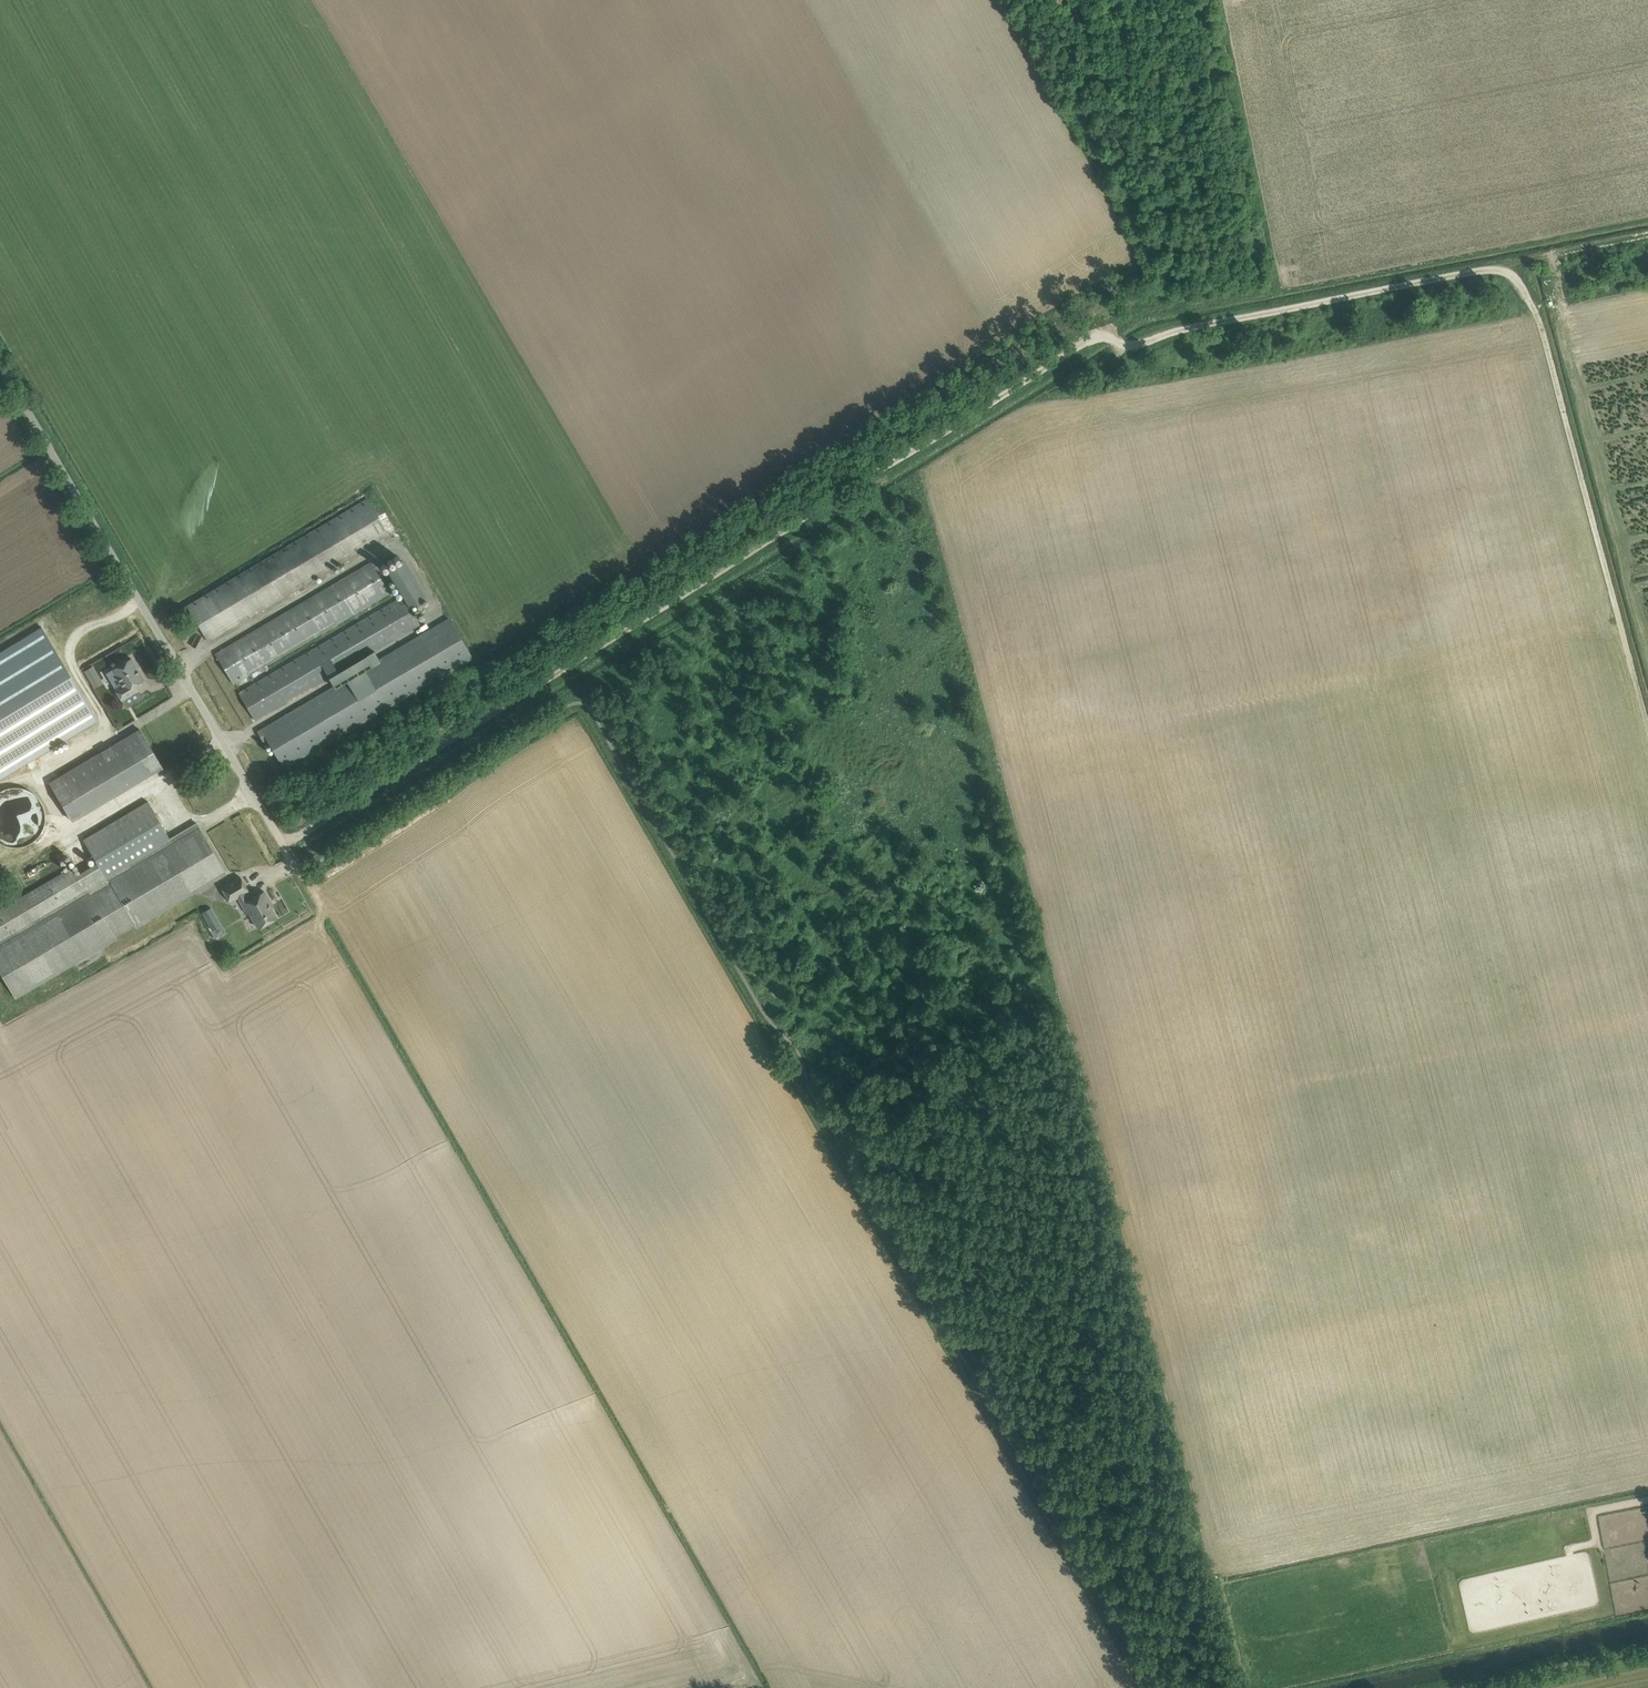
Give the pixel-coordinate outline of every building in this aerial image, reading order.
[(187,605),(209,641),(389,534),(367,499),(187,605)] [(403,596),(239,692),(256,720),(419,624),(409,606),(425,597),(402,559),(387,569),(403,596)] [(216,653),(234,683),(389,591),(371,562),(225,647),(216,653)] [(263,741),(267,738),(284,767),(472,656),(449,617),(257,730),(263,741)] [(0,648),(0,780),(98,721),(42,622),(0,648)] [(115,668),(124,683),(115,688),(123,701),(131,696),(131,695),(129,696),(126,690),(144,679),(131,658),(129,659),(128,658),(123,661),(124,662),(115,668)] [(95,664),(85,670),(96,687),(105,682),(95,664)] [(130,734),(49,782),(72,820),(161,768),(164,772),(165,772),(140,729),(130,734)] [(2,843),(7,845),(13,846),(18,846),(24,845),(29,843),(33,840),(37,837),(41,832),(43,828),(45,822),(45,817),(45,812),(43,806),(41,801),(37,797),(33,793),(29,791),(24,789),(18,788),(13,788),(8,789),(2,791),(0,792),(0,842),(2,843)] [(97,862),(77,874),(73,867),(0,909),(0,967),(17,997),(117,939),(115,935),(135,923),(136,926),(225,874),(195,823),(170,838),(148,801),(83,838),(97,862)] [(248,890),(240,876),(221,887),(230,903),(238,899),(246,914),(249,912),(258,928),(277,917),(268,902),(270,901),(264,891),(250,898),(246,892),(248,890)] [(214,906),(203,911),(212,930),(222,926),(214,906)]
